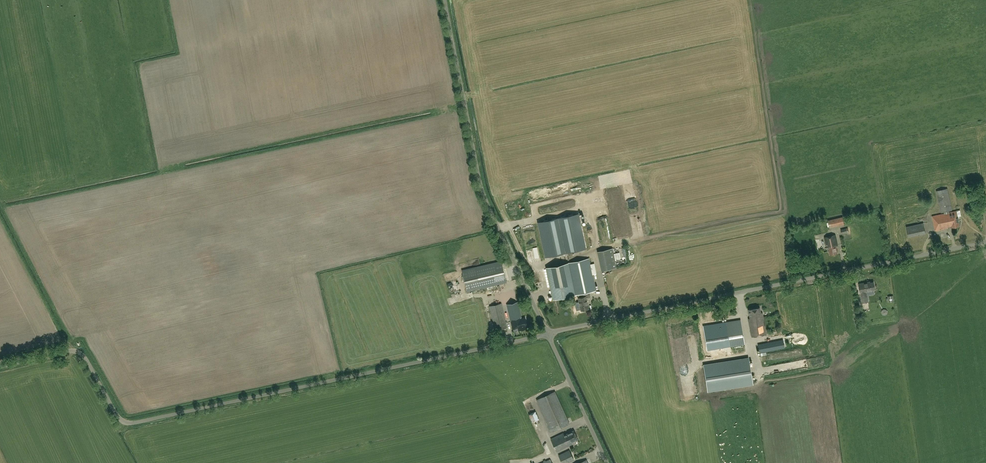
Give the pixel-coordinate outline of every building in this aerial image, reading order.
[(957,211),(950,212),(949,211),(952,210),(948,188),(936,191),(941,213),(944,212),(944,213),(932,216),(935,231),(952,227),(960,226),(957,211)] [(843,217),(828,220),(830,228),(845,224),(843,217)] [(926,233),(924,223),(906,227),(908,237),(926,233)] [(564,233),(585,230),(585,225),(564,229),(564,233)] [(830,254),(838,253),(837,248),(838,248),(835,235),(821,238),(823,248),(829,247),(830,254)] [(612,248),(597,251),(602,271),(616,268),(612,248)] [(547,267),(553,299),(577,294),(581,310),(589,309),(586,297),(590,296),(589,292),(596,290),(589,258),(547,267)] [(467,291),(480,288),(506,282),(501,261),(462,270),(467,291)] [(859,284),(863,302),(869,301),(866,291),(875,289),(874,282),(868,283),(868,282),(859,284)] [(522,318),(518,302),(506,304),(513,330),(518,328),(518,330),(527,328),(527,326),(525,317),(522,318)] [(507,327),(501,303),(490,306),(496,330),(507,327)] [(750,318),(749,318),(748,318),(752,337),(766,334),(762,312),(761,313),(760,307),(748,309),(750,318)] [(729,346),(744,343),(741,320),(726,322),(726,321),(708,324),(710,339),(728,336),(729,346)] [(783,339),(758,344),(760,353),(785,348),(783,339)] [(708,391),(753,384),(748,358),(703,365),(708,391)] [(793,362),(779,363),(780,366),(780,371),(793,370),(793,362)] [(570,423),(555,391),(537,400),(551,432),(570,423)] [(534,422),(540,420),(536,409),(529,412),(534,422)] [(563,433),(551,439),(557,451),(573,444),(572,442),(578,439),(574,430),(564,435),(563,433)] [(562,462),(563,462),(568,461),(568,462),(574,459),(569,450),(559,455),(562,462)]
